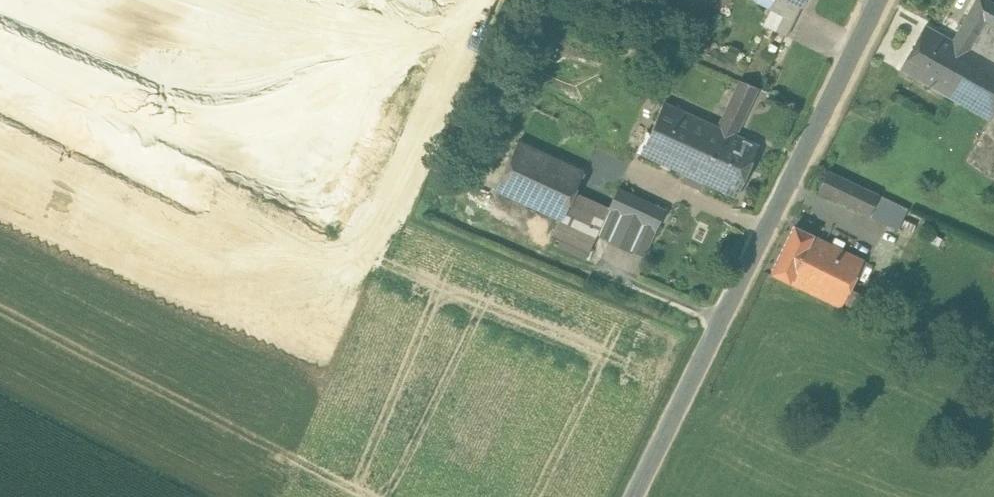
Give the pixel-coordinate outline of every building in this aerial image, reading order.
[(786,0),(775,0),(770,10),(794,22),(801,7),(786,0)] [(989,0),(975,0),(953,40),(973,52),(948,96),(990,120),(993,113),(993,3),(989,0)] [(794,22),(770,10),(763,24),(787,36),(794,22)] [(953,40),(925,25),(900,69),(948,96),(973,52),(953,40)] [(740,80),(721,120),(717,127),(735,135),(758,88),(740,80)] [(717,127),(664,102),(640,153),(694,177),(717,127)] [(735,135),(717,127),(694,177),(736,196),(758,145),(735,135)] [(583,172),(517,142),(495,189),(561,220),(559,223),(594,239),(607,212),(606,212),(572,196),(583,172)] [(897,204),(827,171),(818,191),(888,224),(897,204)] [(664,210),(617,188),(606,212),(607,212),(654,234),(664,210)] [(826,241),(794,226),(770,274),(802,289),(826,241)] [(826,241),(802,289),(841,308),(864,260),(826,241)]
